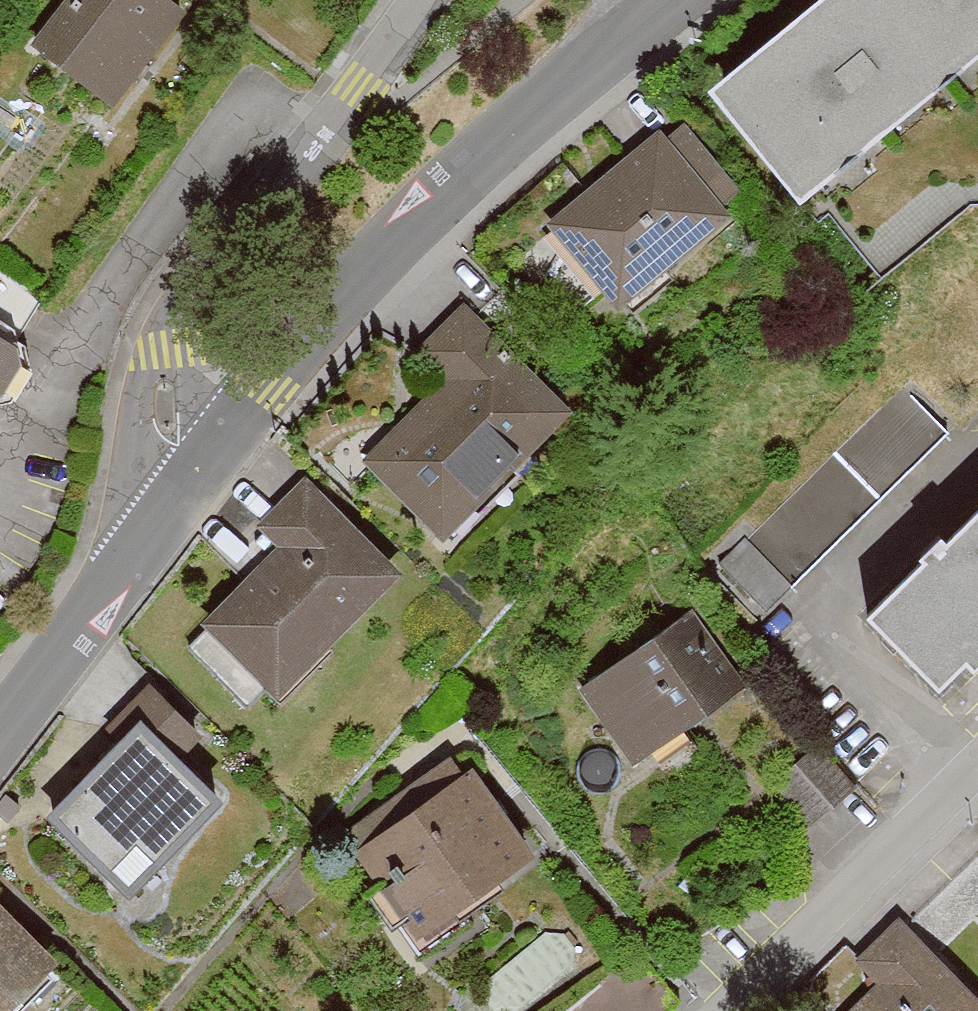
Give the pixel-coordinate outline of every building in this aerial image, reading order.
[(29,33),(118,108),(204,7),(196,0),(57,0),(29,33)] [(723,83),(877,274),(977,192),(977,0),(826,0),(723,83)] [(664,121),(559,210),(633,298),(738,209),(664,121)] [(378,443),(460,523),(581,399),(470,290),(424,337),(453,366),(378,443)] [(40,346),(0,322),(0,410),(40,346)] [(914,374),(736,555),(783,601),(961,420),(914,374)] [(212,607),(290,682),(396,570),(408,559),(313,466),(269,512),(287,530),(212,607)] [(881,600),(960,679),(977,661),(977,504),(881,600)] [(600,683),(646,752),(749,684),(704,615),(600,683)] [(136,726),(60,805),(138,879),(227,784),(186,745),(210,721),(161,674),(123,714),(136,726)] [(354,823),(427,928),(544,845),(483,758),(476,763),(464,746),(354,823)] [(63,963),(0,895),(0,1010),(11,1010),(63,963)] [(912,908),(873,947),(898,971),(858,1010),(977,1010),(977,973),(912,908)] [(670,1005),(641,964),(584,1010),(663,1010),(670,1005)]
